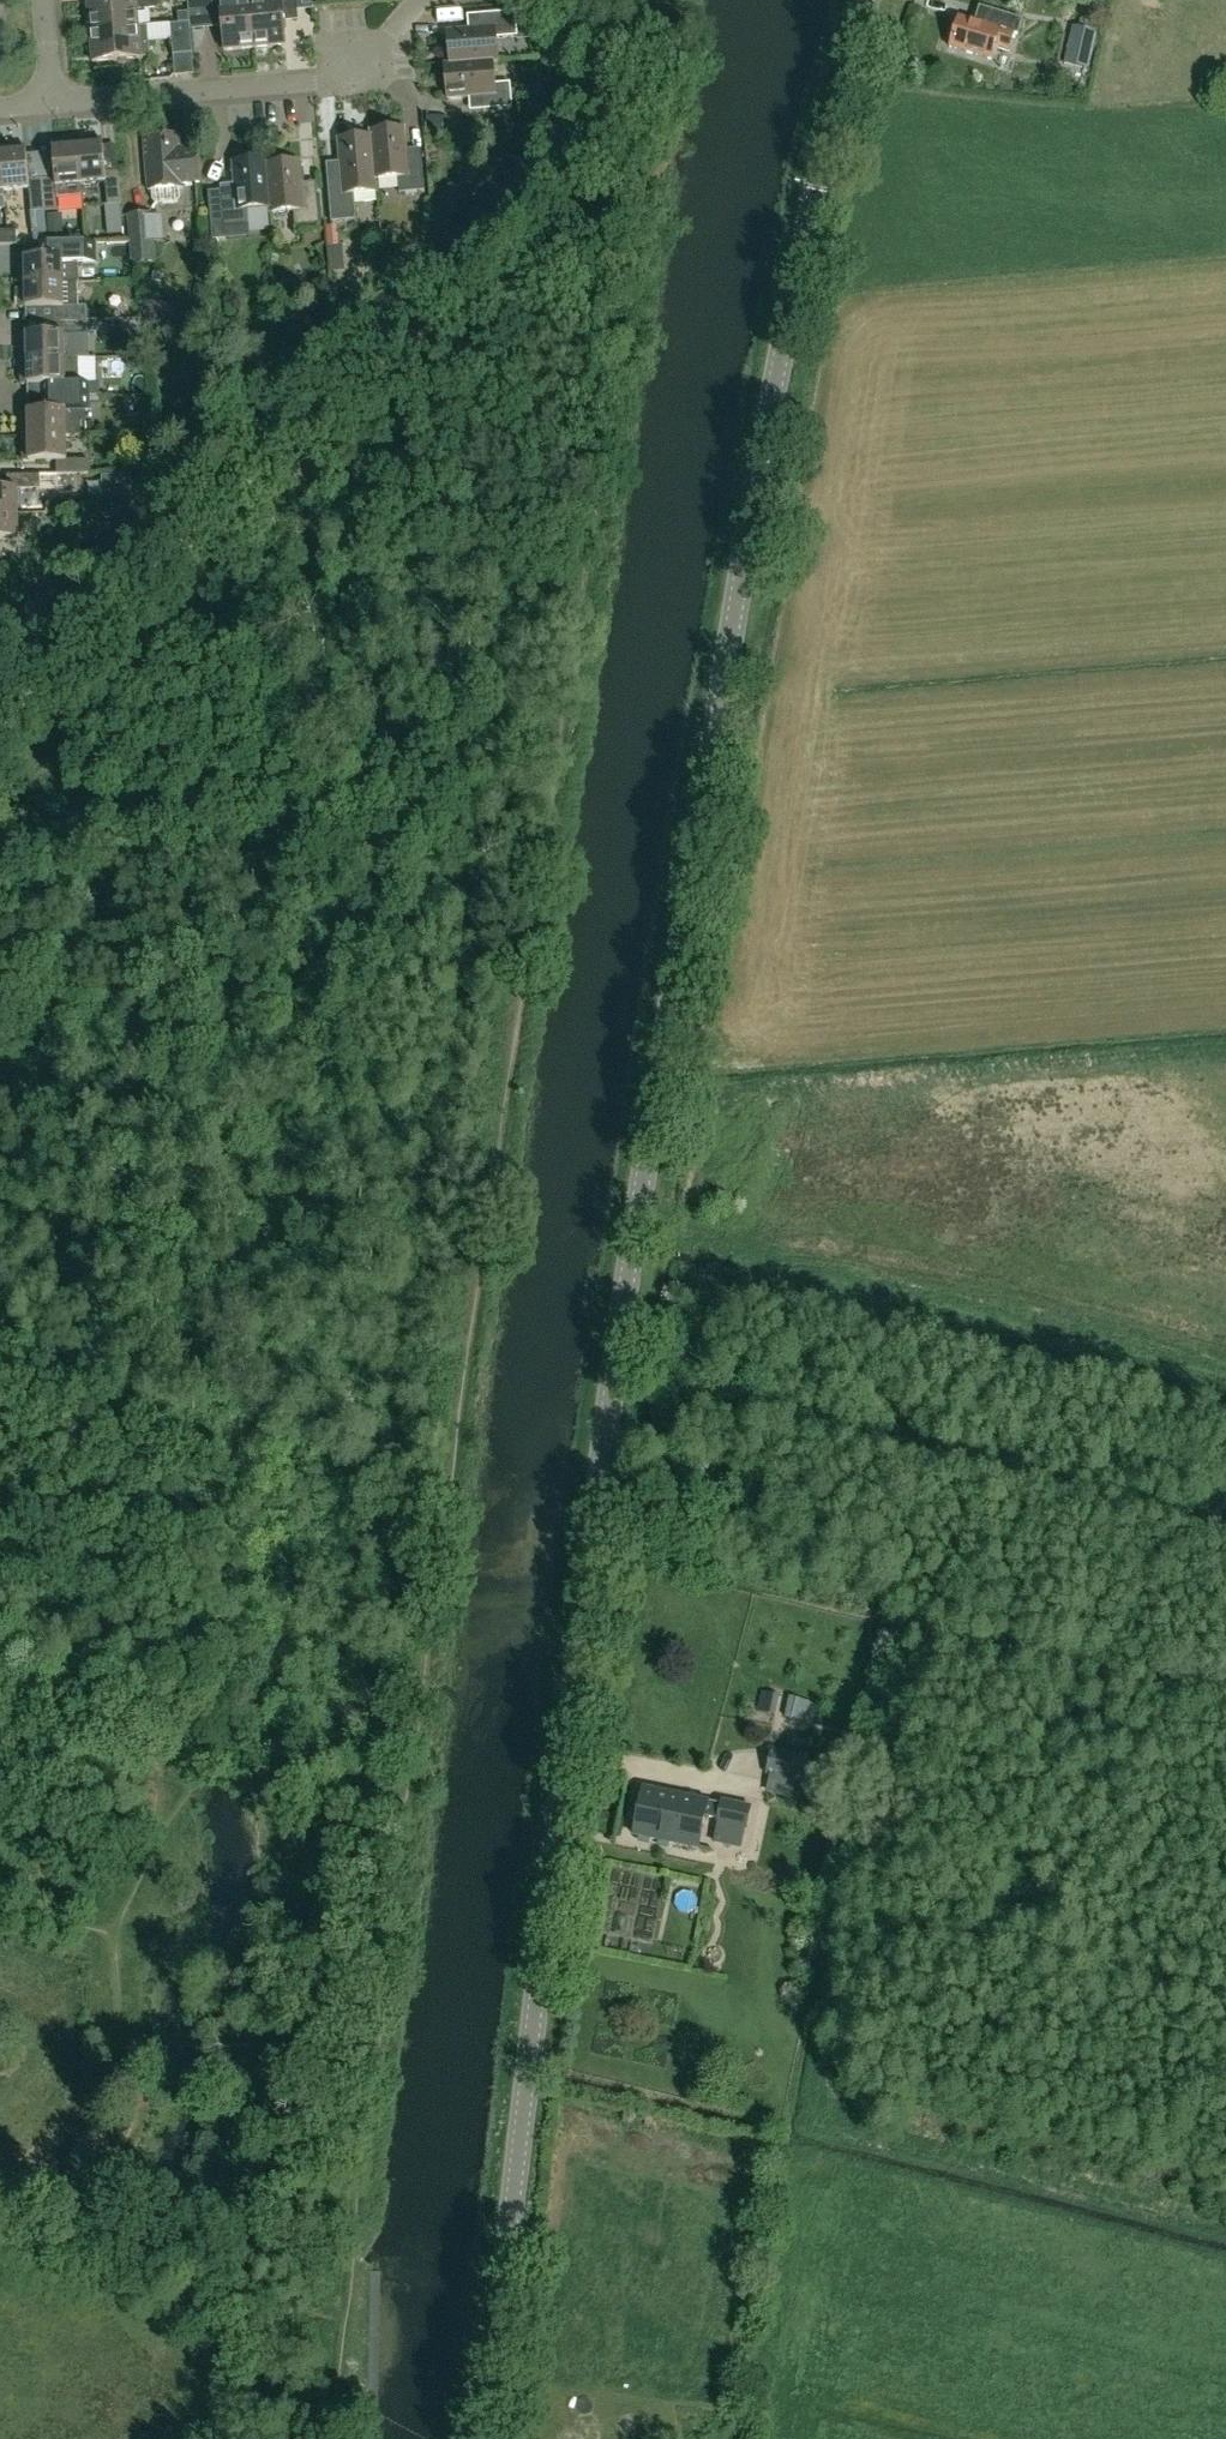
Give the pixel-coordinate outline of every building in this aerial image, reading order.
[(138,29),(136,10),(158,8),(158,0),(109,0),(88,2),(91,33),(138,29)] [(251,1),(237,2),(237,0),(205,0),(197,1),(197,0),(188,0),(190,30),(222,28),(225,52),(254,49),(251,1)] [(251,1),(254,49),(286,46),(283,13),(297,12),(296,0),(260,0),(251,1)] [(444,66),(498,61),(496,38),(518,36),(515,12),(481,15),(482,29),(447,32),(450,65),(444,65),(444,66)] [(188,23),(188,13),(177,14),(178,24),(188,23)] [(953,32),(950,42),(952,43),(950,48),(991,60),(995,47),(1009,51),(1015,32),(1001,28),(1001,27),(982,21),(981,25),(959,18),(955,32),(953,32)] [(171,26),(173,55),(191,54),(189,25),(171,26)] [(1073,26),(1063,64),(1087,70),(1096,32),(1073,26)] [(93,63),(150,58),(147,28),(138,29),(91,33),(93,63)] [(498,62),(498,61),(444,66),(447,100),(482,97),(483,112),(512,109),(510,83),(494,85),(493,62),(498,62)] [(424,133),(437,133),(437,118),(424,117),(424,133)] [(372,137),(377,193),(378,193),(376,180),(398,178),(400,194),(425,191),(423,163),(409,164),(406,129),(372,132),(372,137)] [(179,135),(144,138),(148,191),(183,188),(183,185),(200,183),(197,149),(180,149),(179,135)] [(372,137),(339,140),(342,178),(328,179),(331,223),(356,221),(354,195),(377,193),(372,137)] [(77,143),(80,186),(105,184),(107,206),(121,205),(117,172),(105,174),(102,141),(77,143)] [(80,186),(77,143),(52,145),(55,178),(41,179),(45,220),(59,219),(56,188),(80,186)] [(0,150),(0,151),(3,193),(29,190),(31,213),(32,222),(45,220),(41,179),(28,180),(26,147),(0,150)] [(270,208),(267,166),(266,161),(233,164),(236,199),(222,200),(223,215),(224,228),(248,226),(247,211),(270,208)] [(267,166),(270,208),(271,214),(294,212),(295,228),(320,225),(317,196),(303,198),(299,163),(267,166)] [(109,221),(122,219),(121,205),(107,206),(109,221)] [(126,217),(130,265),(155,263),(154,241),(163,241),(161,214),(126,217)] [(212,240),(225,239),(224,228),(223,215),(210,216),(212,240)] [(325,226),(327,246),(326,246),(328,272),(344,270),(342,245),(339,245),(337,225),(325,226)] [(46,241),(45,230),(32,231),(33,242),(46,241)] [(17,244),(16,231),(0,231),(0,245),(17,244)] [(48,244),(62,243),(61,231),(47,232),(48,244)] [(52,258),(20,258),(20,284),(77,282),(77,265),(94,265),(94,244),(52,245),(52,258)] [(77,282),(20,284),(20,310),(53,309),(53,322),(86,321),(86,320),(86,307),(78,308),(77,282)] [(86,321),(53,322),(53,335),(21,336),(20,361),(64,360),(64,335),(86,334),(86,333),(96,333),(96,320),(86,320),(86,321)] [(128,358),(128,367),(140,367),(140,358),(128,358)] [(64,360),(20,361),(21,386),(54,385),(54,398),(87,397),(87,384),(79,385),(78,359),(64,360)] [(87,397),(54,398),(54,412),(21,413),(22,437),(66,436),(66,437),(81,437),(81,422),(86,422),(85,411),(88,411),(87,397)] [(66,461),(66,437),(66,436),(22,437),(22,461),(55,461),(56,476),(89,475),(89,461),(66,461)] [(99,498),(123,497),(129,497),(129,492),(128,474),(99,474),(99,498)] [(17,516),(17,490),(40,490),(39,476),(7,477),(7,491),(0,491),(0,516),(17,516)] [(67,479),(43,481),(43,492),(68,491),(67,479)] [(0,516),(0,541),(17,541),(17,516),(0,516)] [(789,1697),(784,1717),(802,1722),(807,1702),(789,1697)] [(810,1758),(770,1748),(764,1772),(769,1774),(765,1792),(791,1798),(795,1781),(803,1783),(810,1758)] [(697,1850),(703,1818),(716,1821),(716,1824),(746,1831),(751,1806),(720,1799),(719,1805),(644,1790),(634,1837),(697,1850)] [(624,2114),(623,2117),(622,2122),(630,2124),(631,2118),(632,2116),(624,2114)]
